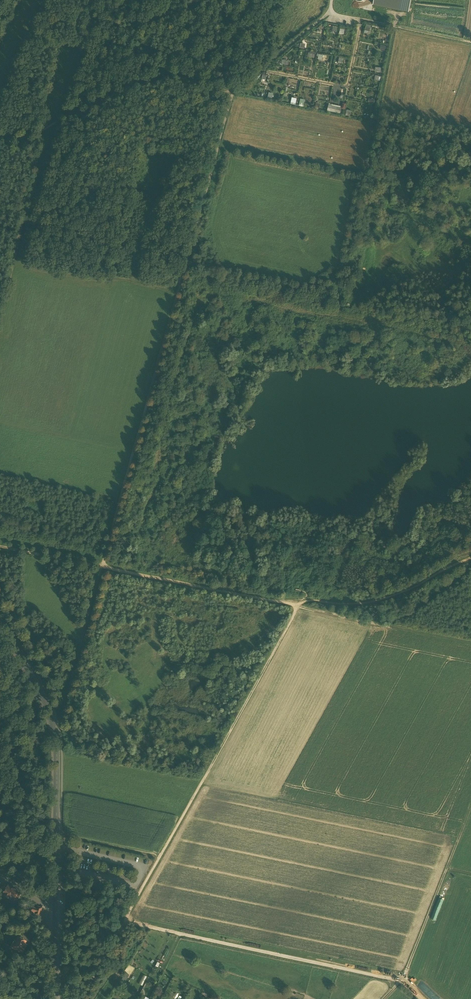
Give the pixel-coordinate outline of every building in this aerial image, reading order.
[(373,5),(409,12),(411,0),(374,0),(373,5)] [(14,889),(8,885),(7,886),(5,885),(4,888),(3,887),(1,890),(2,890),(1,893),(3,894),(2,895),(5,896),(8,892),(11,893),(14,889)] [(21,893),(14,889),(11,893),(14,895),(18,897),(20,893),(21,894),(21,893)] [(26,941),(18,937),(16,940),(15,939),(11,947),(22,953),(27,945),(25,944),(26,942),(26,941)]
